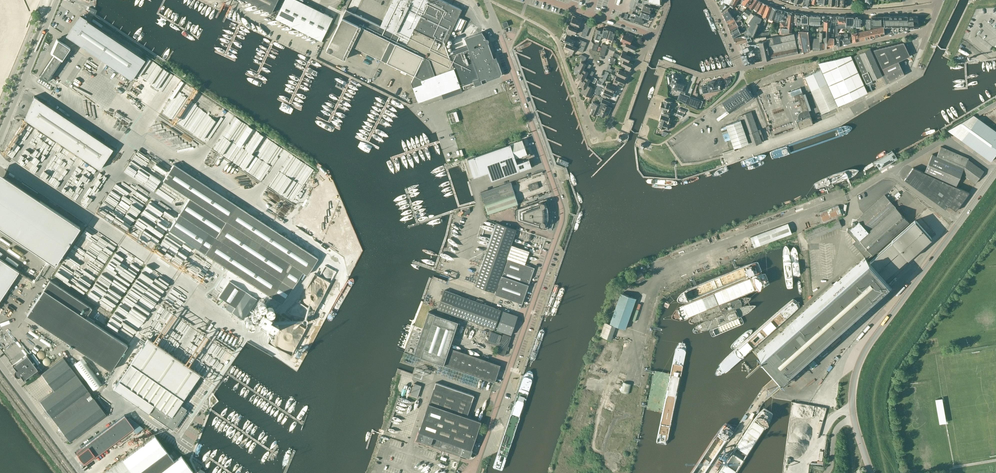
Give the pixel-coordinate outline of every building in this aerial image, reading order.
[(246,0),(272,13),(278,0),(246,0)] [(276,18),(321,41),(333,17),(298,0),(285,0),(276,18)] [(442,0),(393,0),(380,26),(346,9),(326,50),(345,59),(361,26),(362,27),(353,46),(381,59),(387,62),(415,75),(412,82),(413,87),(418,102),(442,93),(443,99),(463,92),(462,91),(467,89),(471,87),(487,81),(500,76),(502,72),(495,54),(496,57),(493,57),(489,45),(490,45),(488,42),(489,40),(489,39),(487,38),(486,38),(482,32),(465,38),(467,45),(449,51),(451,56),(450,56),(446,44),(445,44),(452,30),(460,34),(467,20),(458,16),(462,10),(442,0)] [(719,1),(721,1),(720,3),(722,4),(719,8),(721,12),(727,7),(729,3),(731,0),(720,0),(719,1)] [(741,3),(736,9),(739,11),(742,13),(746,6),(750,0),(743,0),(741,3)] [(748,6),(753,9),(759,0),(758,0),(752,0),(748,6)] [(758,11),(762,2),(759,0),(753,9),(758,11)] [(635,1),(634,4),(636,5),(641,7),(642,7),(641,10),(650,13),(652,8),(650,7),(642,4),(637,2),(635,1)] [(766,4),(762,2),(757,12),(762,14),(766,4)] [(765,25),(772,7),(766,5),(762,17),(764,18),(762,24),(765,25)] [(773,20),(777,9),(772,7),(768,18),(773,20)] [(724,19),(731,14),(730,12),(731,11),(729,8),(721,13),(724,19)] [(748,11),(745,9),(742,14),(747,18),(750,12),(748,11)] [(785,20),(786,12),(777,9),(774,18),(779,20),(779,18),(785,20)] [(650,13),(641,10),(640,13),(639,13),(638,15),(646,18),(648,19),(650,13)] [(753,15),(750,12),(747,18),(743,23),(740,24),(742,29),(743,31),(745,35),(748,34),(751,33),(753,37),(759,23),(761,18),(754,14),(753,15)] [(791,32),(794,13),(787,12),(786,22),(781,22),(780,27),(779,33),(784,34),(791,32)] [(571,23),(571,24),(576,27),(577,25),(579,26),(582,18),(574,14),(573,17),(572,17),(570,22),(571,23)] [(638,15),(635,14),(635,17),(633,16),(632,18),(631,17),(630,21),(634,23),(634,21),(638,22),(638,23),(642,24),(644,20),(645,21),(646,18),(638,15)] [(735,20),(731,14),(724,19),(727,25),(735,20)] [(804,24),(803,31),(808,31),(808,15),(800,14),(800,24),(804,24)] [(819,25),(823,25),(824,21),(820,21),(819,21),(819,15),(809,15),(809,24),(819,24),(819,25)] [(824,21),(823,25),(824,25),(823,27),(819,27),(819,38),(819,49),(833,46),(834,34),(829,34),(829,22),(834,22),(834,16),(820,15),(820,21),(824,21)] [(85,20),(80,16),(67,36),(66,35),(65,36),(131,78),(144,60),(86,19),(85,20)] [(837,25),(845,25),(845,16),(836,16),(835,23),(837,23),(837,25)] [(853,16),(852,28),(853,28),(853,27),(854,27),(854,26),(861,26),(861,25),(864,25),(864,19),(861,19),(861,17),(853,16)] [(737,26),(740,24),(743,23),(741,20),(736,22),(735,21),(728,26),(730,30),(737,26)] [(567,31),(566,34),(571,36),(572,33),(575,34),(577,29),(576,29),(576,27),(571,24),(570,26),(568,25),(566,31),(567,31)] [(737,26),(730,30),(732,37),(740,33),(737,26)] [(603,37),(606,38),(609,29),(604,27),(603,29),(601,37),(603,38),(603,37)] [(867,30),(864,31),(857,32),(858,41),(884,35),(883,27),(870,29),(867,30)] [(601,37),(603,29),(601,29),(600,30),(596,29),(595,33),(594,38),(600,40),(601,37)] [(609,29),(606,38),(610,39),(609,40),(612,41),(615,31),(609,29)] [(803,31),(798,31),(799,33),(795,34),(797,43),(798,43),(799,53),(803,52),(810,51),(808,31),(803,31)] [(619,42),(624,44),(625,41),(630,44),(633,35),(626,32),(625,36),(621,34),(620,37),(622,37),(619,42)] [(753,38),(753,37),(751,33),(748,34),(745,35),(733,38),(736,43),(739,43),(748,41),(751,40),(751,38),(757,37),(753,38)] [(766,38),(767,40),(770,59),(798,53),(794,33),(766,38)] [(840,35),(841,35),(841,36),(841,38),(842,44),(851,42),(850,36),(848,37),(847,33),(840,35)] [(571,36),(566,34),(564,39),(565,40),(564,42),(566,43),(574,46),(575,43),(573,43),(574,40),(570,38),(571,36)] [(55,54),(40,77),(47,81),(47,80),(49,81),(52,75),(70,47),(57,38),(51,51),(55,54)] [(580,45),(584,47),(586,42),(579,39),(578,41),(581,43),(580,45)] [(770,59),(767,40),(758,42),(762,61),(770,59)] [(625,41),(624,44),(625,45),(623,50),(627,52),(628,49),(633,51),(635,46),(630,44),(625,41)] [(739,43),(743,53),(740,54),(745,64),(757,62),(757,61),(755,60),(753,57),(752,57),(749,50),(751,49),(748,41),(739,43)] [(898,61),(910,56),(903,42),(873,50),(889,83),(904,74),(898,61)] [(575,50),(577,47),(574,46),(566,43),(564,48),(569,50),(568,52),(572,54),(574,49),(575,50)] [(870,49),(864,51),(854,56),(862,74),(866,83),(871,80),(882,75),(870,49)] [(622,59),(628,62),(630,57),(626,55),(627,52),(622,50),(620,55),(619,55),(618,57),(622,59)] [(850,55),(818,63),(821,69),(805,76),(821,113),(867,92),(850,55)] [(631,63),(628,62),(622,59),(621,61),(622,62),(621,65),(626,67),(624,69),(629,71),(631,66),(630,66),(631,63)] [(583,69),(585,65),(586,64),(580,61),(578,66),(576,65),(574,69),(579,71),(578,73),(581,74),(583,69)] [(585,77),(587,73),(588,72),(583,69),(581,74),(578,73),(576,77),(581,79),(580,81),(583,82),(585,77)] [(626,76),(629,71),(624,69),(623,71),(619,69),(618,72),(616,71),(615,74),(625,78),(626,76)] [(684,92),(688,84),(683,82),(683,84),(680,82),(681,78),(677,76),(677,75),(673,74),(672,76),(668,75),(667,76),(668,84),(671,83),(674,84),(672,88),(680,91),(680,93),(682,94),(680,101),(677,100),(681,102),(686,104),(689,96),(684,94),(684,92)] [(615,78),(613,83),(617,85),(618,83),(622,85),(625,80),(614,75),(613,78),(615,78)] [(587,85),(589,81),(590,79),(585,77),(583,82),(580,81),(578,85),(583,87),(582,88),(585,90),(587,85)] [(597,85),(599,86),(603,88),(604,85),(602,84),(603,82),(605,79),(600,77),(599,80),(598,80),(597,82),(596,84),(597,85)] [(707,85),(701,87),(702,92),(714,89),(714,91),(718,90),(718,88),(723,88),(723,87),(726,87),(731,81),(731,77),(725,78),(725,82),(722,83),(721,81),(716,82),(715,80),(709,81),(709,83),(707,83),(707,85)] [(604,85),(603,88),(613,92),(614,90),(617,85),(613,83),(611,85),(607,83),(606,86),(604,85)] [(595,88),(587,85),(585,90),(582,88),(580,92),(585,95),(585,96),(589,98),(595,88)] [(746,101),(753,96),(746,86),(738,91),(739,91),(722,103),(729,113),(746,101)] [(613,92),(603,88),(602,90),(603,91),(601,96),(605,98),(606,95),(611,97),(613,92)] [(812,121),(802,92),(794,95),(795,100),(798,99),(803,111),(800,112),(799,112),(798,113),(798,114),(798,116),(798,117),(798,118),(798,120),(797,120),(799,128),(800,128),(799,128),(812,123),(812,124),(813,123),(812,121)] [(113,149),(50,107),(34,96),(24,119),(99,169),(113,149)] [(687,104),(697,110),(700,104),(698,103),(699,100),(690,96),(687,104)] [(602,98),(600,103),(604,104),(600,112),(599,114),(604,117),(606,113),(608,114),(611,107),(607,106),(609,102),(602,98)] [(663,109),(668,110),(669,105),(670,101),(664,99),(663,103),(661,102),(659,108),(663,109)] [(993,107),(995,105),(995,101),(986,107),(976,113),(978,116),(993,107)] [(604,104),(600,103),(599,105),(592,102),(590,107),(592,108),(590,113),(595,115),(597,111),(600,112),(604,104)] [(663,109),(661,114),(669,117),(671,111),(668,110),(663,109)] [(758,130),(751,111),(739,116),(740,120),(726,125),(734,148),(748,142),(750,146),(762,142),(761,139),(763,139),(760,129),(758,130)] [(669,117),(661,114),(659,120),(660,120),(668,122),(669,117)] [(973,114),(947,130),(991,161),(995,154),(995,131),(973,114)] [(668,122),(660,120),(658,127),(663,129),(664,128),(668,129),(670,123),(668,122)] [(515,158),(527,154),(522,140),(474,157),(467,159),(474,177),(488,172),(491,181),(531,167),(529,159),(517,163),(515,158)] [(932,153),(926,166),(924,172),(955,186),(961,173),(975,183),(984,171),(967,159),(968,158),(941,146),(936,156),(932,153)] [(893,152),(875,162),(879,169),(897,159),(893,152)] [(317,258),(173,164),(163,180),(189,198),(168,229),(228,269),(226,273),(226,275),(225,277),(222,277),(216,287),(216,289),(221,292),(218,296),(235,307),(232,312),(242,319),(256,298),(253,296),(254,294),(258,296),(259,296),(266,301),(255,318),(272,329),(277,322),(269,317),(270,315),(270,314),(278,301),(282,303),(302,271),(306,274),(317,258)] [(913,167),(904,179),(945,209),(948,205),(955,210),(968,192),(913,167)] [(54,264),(79,226),(6,177),(0,179),(0,228),(54,264)] [(518,204),(510,182),(499,186),(480,192),(488,214),(518,204)] [(539,187),(537,182),(528,185),(530,191),(539,187)] [(847,231),(855,240),(852,243),(861,253),(862,251),(867,257),(868,257),(867,257),(871,253),(872,255),(909,222),(884,195),(857,219),(858,221),(856,224),(854,222),(852,222),(851,225),(853,226),(850,229),(847,229),(847,231)] [(549,207),(546,199),(517,209),(517,220),(547,229),(549,221),(550,218),(550,216),(548,216),(548,212),(550,211),(550,209),(549,207)] [(842,216),(837,205),(819,212),(823,223),(842,216)] [(840,224),(838,219),(806,232),(809,240),(841,227),(840,224)] [(864,257),(757,353),(784,384),(892,288),(884,280),(885,279),(884,278),(911,255),(930,239),(914,221),(895,238),(896,238),(869,261),(868,262),(864,257)] [(529,251),(512,245),(511,245),(516,229),(497,223),(475,285),(495,292),(495,294),(522,303),(534,268),(524,264),(529,251)] [(791,234),(788,224),(750,237),(754,248),(791,234)] [(19,271),(0,259),(0,299),(19,271)] [(636,283),(645,278),(642,273),(633,277),(636,283)] [(92,308),(50,280),(27,315),(110,370),(127,344),(85,317),(92,308)] [(501,310),(444,290),(437,309),(494,329),(501,310)] [(618,300),(610,323),(625,329),(633,306),(635,298),(620,293),(619,298),(618,297),(617,299),(618,300)] [(503,310),(496,330),(511,335),(518,315),(503,310)] [(113,318),(111,320),(98,311),(94,318),(121,336),(125,329),(123,328),(125,325),(113,318)] [(458,321),(435,313),(429,311),(414,354),(420,356),(420,357),(495,382),(500,365),(449,347),(458,321)] [(616,326),(605,322),(600,336),(611,340),(616,326)] [(511,336),(504,334),(501,342),(499,341),(502,335),(490,331),(487,341),(500,345),(499,347),(497,353),(499,354),(504,355),(511,336)] [(148,338),(113,389),(172,429),(187,409),(180,404),(200,374),(148,338)] [(37,369),(27,355),(16,364),(16,363),(13,366),(13,365),(12,365),(24,380),(26,378),(37,369)] [(54,390),(39,401),(70,441),(106,414),(63,357),(41,374),(54,390)] [(101,383),(82,357),(73,364),(92,389),(101,383)] [(414,382),(409,395),(418,398),(422,385),(414,382)] [(631,384),(623,382),(621,391),(628,393),(631,384)] [(436,383),(417,438),(461,453),(461,454),(469,457),(472,450),(471,449),(481,421),(467,416),(474,396),(436,383)] [(939,423),(945,422),(941,398),(935,399),(939,423)] [(124,415),(76,451),(85,464),(132,428),(136,433),(143,428),(129,418),(127,419),(124,415)] [(193,471),(181,456),(174,461),(154,435),(104,472),(191,472),(193,471)]
